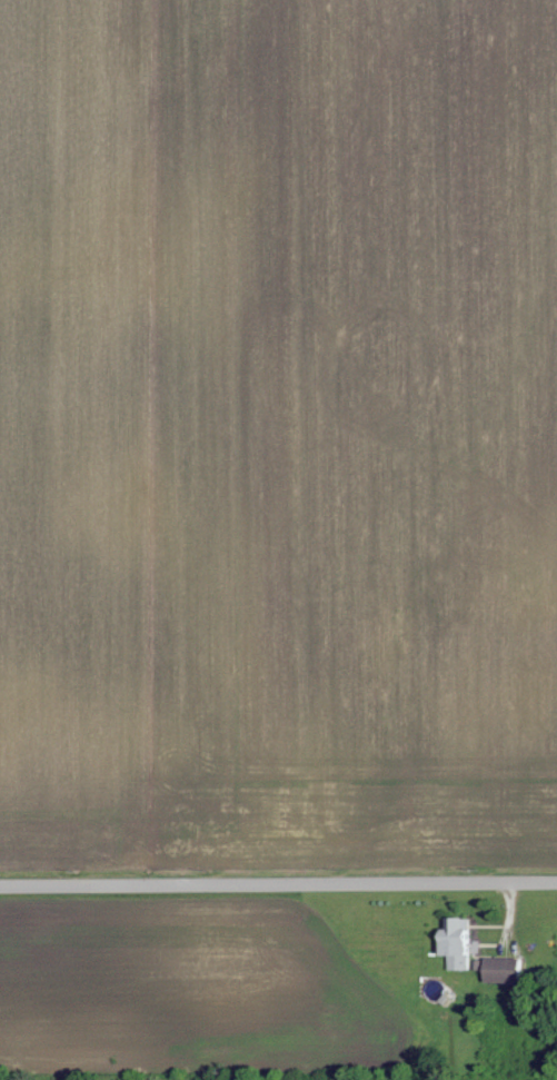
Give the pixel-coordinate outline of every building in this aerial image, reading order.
[(475,970),(476,918),(455,918),(455,928),(452,928),(451,969),(475,970)] [(528,959),(492,958),(491,982),(527,984),(528,959)]
